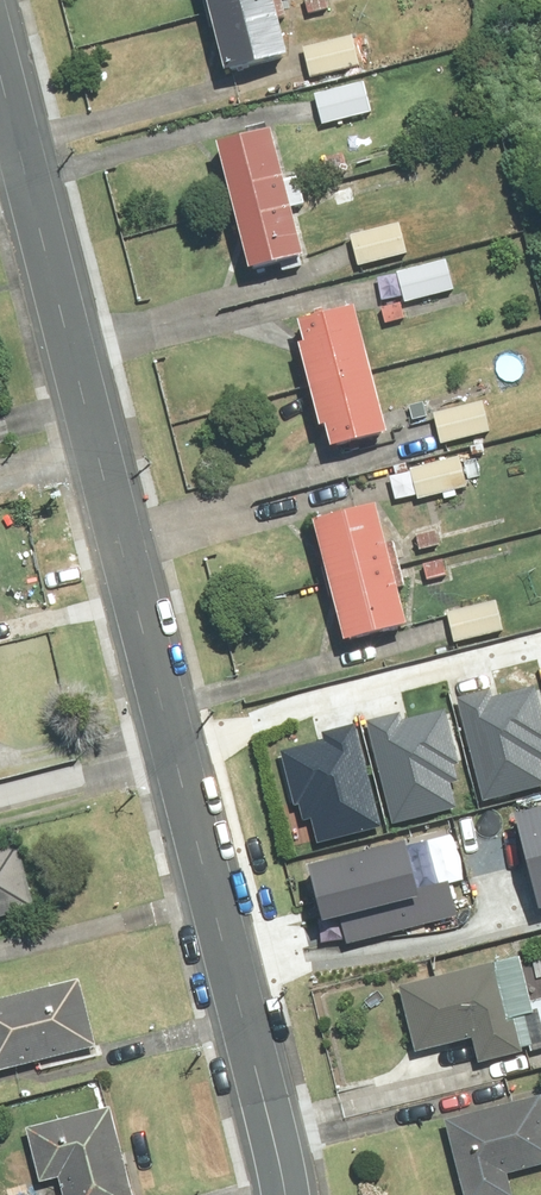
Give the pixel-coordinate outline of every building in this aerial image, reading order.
[(235,63),(300,48),(289,0),(220,0),(235,63)] [(373,32),(312,50),(320,77),(381,59),(373,32)] [(373,75),(318,90),(327,122),(382,107),(373,75)] [(280,131),(226,140),(248,263),(301,254),(280,131)] [(414,224),(352,239),(360,270),(422,255),(414,224)] [(454,254),(399,271),(410,304),(464,288),(454,254)] [(362,305),(302,318),(330,445),(390,432),(362,305)] [(493,403),(442,415),(448,442),(500,430),(493,403)] [(472,451),(413,468),(422,499),(481,482),(472,451)] [(395,500),(327,518),(358,643),(427,626),(395,500)] [(500,597),(450,611),(459,643),(509,630),(500,597)] [(497,688),(495,682),(465,690),(490,788),(540,775),(540,677),(497,688)] [(453,764),(458,762),(444,707),(398,718),(397,712),(367,720),(392,818),(453,803),(448,780),(457,777),(453,764)] [(283,746),(297,802),(302,801),(305,814),(314,812),(320,835),(382,819),(357,721),(327,729),(328,735),(283,746)] [(514,808),(539,908),(540,908),(540,802),(514,808)] [(315,858),(330,918),(340,916),(346,940),(464,912),(455,875),(419,883),(408,836),(315,858)] [(37,906),(22,844),(0,850),(0,915),(37,906)] [(420,1050),(479,1038),(483,1060),(540,1048),(540,992),(533,953),(405,979),(420,1050)] [(0,998),(0,1066),(101,1048),(89,982),(0,998)] [(540,1165),(540,1092),(448,1115),(468,1194),(485,1194),(524,1186),(520,1170),(540,1165)] [(70,1194),(141,1194),(109,1100),(33,1126),(49,1176),(62,1172),(70,1194)]
